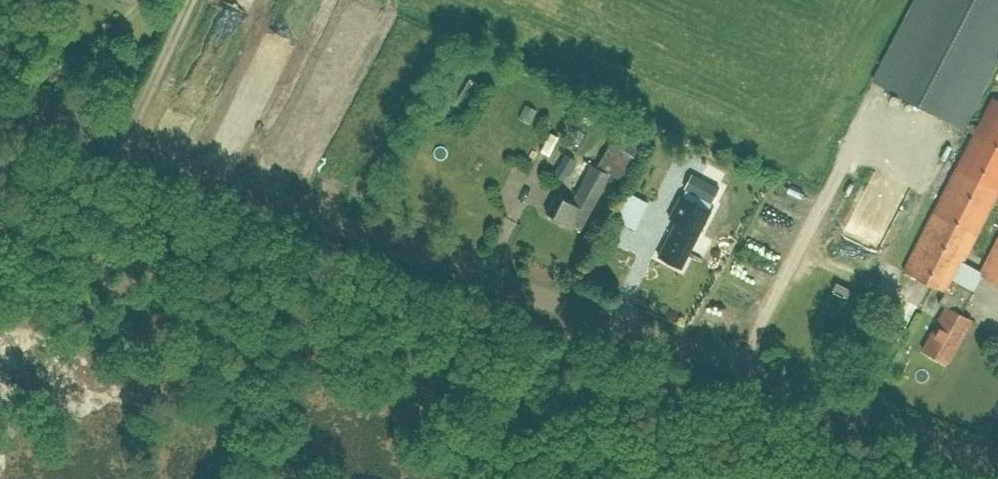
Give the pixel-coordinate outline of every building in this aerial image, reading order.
[(948,364),(971,319),(960,314),(972,291),(953,281),(997,195),(997,99),(992,97),(977,126),(966,120),(997,59),(997,0),(914,0),(873,80),(974,132),(902,269),(944,291),(938,302),(945,306),(922,350),(948,364)] [(606,147),(596,166),(592,164),(584,178),(571,202),(557,194),(547,212),(580,230),(603,189),(611,174),(624,182),(641,152),(647,141),(626,128),(620,138),(614,135),(606,147)] [(693,179),(687,191),(709,202),(715,190),(693,179)] [(676,220),(657,255),(681,268),(711,211),(680,195),(669,216),(676,220)] [(979,274),(997,284),(997,237),(979,274)]
